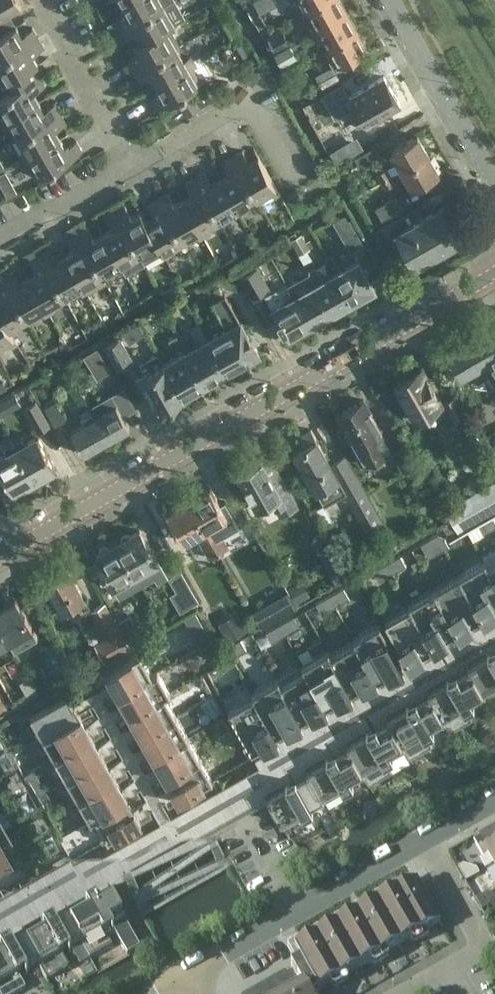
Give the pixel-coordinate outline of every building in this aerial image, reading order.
[(21,7),(17,0),(0,0),(0,33),(14,25),(8,14),(21,7)] [(164,4),(171,0),(127,0),(121,3),(126,12),(115,18),(120,28),(164,4)] [(164,4),(120,28),(126,38),(138,32),(142,40),(134,45),(134,46),(175,23),(164,5),(173,0),(171,0),(164,4)] [(261,13),(278,4),(276,0),(253,0),(261,13)] [(305,10),(323,0),(300,0),(305,10)] [(313,30),(347,11),(340,0),(323,0),(305,10),(311,20),(308,22),(313,30)] [(321,37),(326,47),(357,30),(347,11),(313,30),(318,39),(321,37)] [(133,71),(176,47),(180,45),(169,27),(175,24),(175,23),(134,46),(139,54),(128,60),(133,71)] [(14,25),(0,33),(0,60),(37,37),(32,28),(22,33),(16,24),(14,25)] [(282,30),(270,36),(278,50),(290,44),(282,30)] [(329,59),(334,68),(368,49),(357,30),(326,47),(332,57),(329,59)] [(34,66),(39,63),(33,53),(44,47),(37,37),(0,60),(0,85),(6,81),(34,66)] [(278,50),(275,52),(282,65),(297,56),(290,44),(278,50)] [(155,83),(187,65),(194,61),(192,57),(184,61),(176,47),(133,71),(139,81),(150,74),(155,83)] [(194,61),(187,65),(155,83),(160,92),(149,98),(155,109),(202,83),(193,68),(197,66),(194,61)] [(0,96),(0,107),(3,113),(0,115),(0,122),(7,118),(39,100),(34,91),(45,85),(34,66),(6,81),(11,90),(0,96)] [(332,67),(316,76),(322,87),(339,78),(332,67)] [(366,128),(380,119),(379,117),(400,104),(384,76),(349,96),(342,84),(305,105),(316,124),(332,114),(334,119),(354,107),(366,128)] [(7,118),(0,122),(0,123),(3,128),(10,124),(17,137),(60,112),(55,102),(44,109),(39,100),(7,118)] [(60,112),(17,137),(25,150),(18,155),(21,160),(60,137),(55,129),(66,122),(60,112)] [(390,151),(401,170),(429,154),(418,135),(390,151)] [(65,146),(60,137),(21,160),(24,165),(28,164),(36,177),(39,175),(83,151),(76,140),(65,146)] [(374,146),(354,158),(360,168),(379,157),(374,146)] [(277,188),(259,156),(249,161),(243,150),(233,156),(258,199),(271,192),(275,198),(280,195),(277,188)] [(401,170),(412,189),(440,172),(429,154),(401,170)] [(243,217),(248,214),(244,207),(258,199),(233,156),(223,161),(229,172),(220,178),(243,217)] [(9,193),(19,188),(8,167),(0,171),(0,176),(9,193)] [(377,174),(381,181),(390,176),(386,168),(377,174)] [(243,217),(220,178),(212,182),(205,171),(196,177),(220,221),(219,221),(221,225),(235,216),(238,220),(243,217)] [(390,176),(381,181),(385,189),(395,183),(390,176)] [(191,194),(183,199),(201,231),(205,238),(210,235),(207,228),(219,221),(220,221),(196,177),(195,177),(185,183),(191,194)] [(443,189),(431,196),(435,203),(447,195),(443,189)] [(183,199),(174,204),(168,193),(158,199),(182,242),(181,242),(184,246),(198,237),(200,241),(205,238),(201,231),(183,199)] [(396,196),(375,208),(382,220),(402,208),(396,196)] [(154,215),(146,219),(142,211),(141,211),(164,252),(163,253),(167,260),(173,257),(169,249),(181,242),(182,242),(158,199),(148,205),(154,215)] [(455,200),(444,206),(397,232),(416,265),(462,238),(455,226),(466,220),(455,200)] [(116,211),(140,255),(144,262),(162,251),(163,253),(164,252),(141,211),(132,216),(125,205),(116,211)] [(112,228),(103,233),(125,272),(131,269),(127,262),(140,255),(116,211),(105,217),(112,228)] [(346,216),(333,223),(345,243),(347,242),(348,243),(357,237),(346,216)] [(103,233),(94,238),(88,227),(78,232),(105,279),(118,272),(120,275),(125,272),(103,233)] [(106,282),(105,279),(78,232),(68,238),(74,249),(66,255),(88,293),(106,282)] [(302,233),(290,239),(299,255),(308,249),(310,248),(310,247),(313,245),(309,238),(306,240),(302,233)] [(66,255),(57,259),(51,248),(40,254),(41,254),(65,298),(79,290),(83,297),(88,293),(66,255)] [(65,298),(41,254),(40,254),(30,260),(37,271),(28,276),(46,309),(50,315),(55,312),(52,306),(65,298)] [(335,270),(352,300),(374,288),(357,258),(335,270)] [(257,264),(239,275),(252,297),(270,286),(257,264)] [(331,312),(352,300),(335,270),(322,277),(316,265),(307,270),(308,273),(331,312)] [(46,309),(28,276),(19,281),(13,270),(3,275),(28,319),(31,318),(32,321),(43,315),(45,318),(50,315),(46,309)] [(288,285),(310,324),(331,312),(308,273),(288,285)] [(3,275),(0,277),(0,314),(14,338),(10,330),(28,319),(3,275)] [(218,285),(208,291),(213,300),(223,294),(218,285)] [(157,288),(140,298),(144,305),(161,296),(157,288)] [(214,332),(234,367),(259,353),(239,318),(225,293),(213,300),(212,301),(225,325),(214,332)] [(271,306),(289,337),(310,324),(293,294),(271,306)] [(9,341),(12,348),(18,345),(14,338),(0,314),(0,346),(9,341)] [(139,322),(122,332),(129,343),(145,333),(139,322)] [(189,346),(209,381),(234,367),(214,332),(206,336),(198,322),(190,327),(198,341),(189,346)] [(494,372),(494,323),(448,350),(462,376),(488,361),(494,372)] [(165,360),(185,395),(209,381),(189,346),(184,349),(177,335),(169,340),(177,353),(165,360)] [(120,337),(106,345),(119,367),(132,360),(120,337)] [(99,375),(113,367),(98,343),(85,350),(99,375)] [(152,369),(138,377),(147,394),(150,393),(160,410),(182,398),(181,397),(185,395),(165,360),(160,352),(146,359),(152,369)] [(100,375),(108,392),(125,383),(117,367),(100,375)] [(414,421),(442,406),(420,368),(393,383),(414,421)] [(107,439),(130,426),(112,394),(89,408),(107,439)] [(450,395),(441,401),(451,419),(460,414),(450,395)] [(361,463),(390,448),(363,399),(339,413),(349,432),(344,434),(361,463)] [(55,401),(44,407),(55,425),(66,419),(55,401)] [(35,403),(26,407),(37,427),(46,421),(35,403)] [(107,439),(89,408),(81,412),(86,420),(71,429),(84,452),(107,439)] [(310,430),(301,435),(307,443),(293,451),(324,505),(346,492),(367,529),(382,521),(344,455),(330,463),(310,430)] [(15,445),(35,479),(56,467),(37,433),(15,445)] [(13,491),(35,479),(15,445),(0,454),(0,468),(13,491)] [(392,451),(404,473),(414,468),(402,446),(392,451)] [(269,456),(237,473),(257,508),(270,500),(280,516),(297,506),(269,456)] [(452,521),(458,532),(494,511),(494,480),(445,509),(452,521)] [(188,499),(206,531),(219,553),(229,547),(216,526),(228,519),(210,487),(188,499)] [(185,543),(196,537),(209,559),(219,553),(206,531),(188,499),(166,512),(185,543)] [(324,505),(317,508),(326,524),(333,520),(324,505)] [(478,522),(483,532),(494,526),(494,518),(492,514),(478,522)] [(120,540),(118,541),(137,575),(138,576),(142,583),(143,582),(155,575),(158,579),(166,575),(159,563),(139,529),(129,535),(126,534),(121,537),(120,540)] [(437,531),(419,541),(426,555),(448,543),(443,533),(437,531)] [(311,540),(318,552),(336,584),(347,578),(342,570),(347,567),(326,532),(311,540)] [(99,552),(95,554),(115,588),(120,596),(142,583),(137,575),(118,541),(108,547),(105,546),(100,548),(99,552)] [(385,560),(391,571),(405,563),(399,552),(385,560)] [(391,571),(385,560),(371,568),(377,579),(391,571)] [(484,560),(459,574),(483,616),(488,612),(490,615),(494,613),(494,579),(484,560)] [(488,565),(485,560),(484,560),(494,579),(494,561),(488,565)] [(68,568),(45,581),(62,612),(85,599),(68,568)] [(198,600),(181,571),(170,578),(178,591),(172,595),(181,610),(198,600)] [(471,622),(481,616),(483,616),(459,574),(434,589),(458,630),(463,627),(465,630),(473,625),(471,622)] [(289,587),(297,602),(311,595),(302,580),(289,587)] [(342,585),(328,593),(334,603),(348,595),(342,585)] [(446,636),(456,631),(458,630),(434,589),(409,603),(434,647),(435,646),(433,644),(438,641),(440,644),(448,639),(446,636)] [(334,603),(328,593),(314,601),(320,611),(334,603)] [(0,607),(0,625),(9,641),(13,649),(37,636),(32,627),(16,598),(0,607)] [(434,647),(409,603),(408,603),(410,606),(385,620),(408,661),(415,658),(416,660),(424,656),(423,653),(434,647)] [(105,604),(92,611),(103,632),(106,630),(110,637),(96,645),(106,662),(130,648),(116,623),(116,624),(105,604)] [(248,630),(238,612),(218,623),(228,641),(248,630)] [(278,621),(284,632),(298,624),(292,613),(278,621)] [(118,622),(129,643),(141,636),(130,616),(118,622)] [(278,621),(264,629),(270,640),(284,632),(278,621)] [(378,621),(352,635),(377,679),(388,672),(390,675),(398,671),(397,668),(403,664),(378,621)] [(9,641),(0,625),(0,645),(9,641)] [(211,639),(203,625),(192,631),(200,646),(211,639)] [(377,679),(352,635),(327,649),(351,691),(362,684),(364,687),(372,682),(370,679),(375,677),(376,679),(377,679)] [(226,646),(232,657),(246,649),(240,638),(226,646)] [(212,654),(220,650),(214,639),(199,647),(205,658),(212,654)] [(218,665),(232,657),(226,646),(220,650),(212,654),(218,665)] [(351,691),(327,649),(302,664),(326,705),(337,698),(339,701),(347,697),(345,694),(351,691)] [(487,651),(488,654),(468,665),(486,696),(494,691),(494,650),(490,653),(489,650),(487,651)] [(152,673),(140,652),(97,677),(98,679),(109,672),(115,681),(102,685),(109,699),(158,671),(157,670),(152,673)] [(326,705),(302,664),(277,678),(301,719),(312,713),(314,716),(322,711),(320,708),(326,705)] [(448,676),(446,678),(448,680),(428,691),(451,731),(472,718),(464,704),(471,700),(472,703),(474,702),(472,700),(484,693),(485,696),(486,696),(468,665),(468,666),(469,668),(450,679),(448,676)] [(158,671),(109,699),(110,699),(121,693),(127,702),(113,706),(121,719),(169,692),(158,671)] [(301,719),(277,678),(252,692),(277,736),(278,735),(277,733),(287,727),(289,730),(297,725),(295,722),(301,719)] [(92,709),(85,696),(84,695),(74,704),(69,696),(80,688),(79,687),(31,714),(43,736),(92,709)] [(408,703),(406,704),(408,706),(388,718),(410,757),(432,744),(424,730),(430,726),(432,729),(434,728),(432,726),(443,720),(450,731),(451,731),(428,691),(427,692),(429,694),(410,705),(408,703)] [(121,719),(121,720),(133,714),(138,723),(125,727),(133,740),(176,715),(165,695),(170,692),(169,692),(121,719)] [(277,736),(252,692),(252,693),(253,695),(228,709),(251,751),(264,744),(265,747),(273,742),(272,739),(277,736)] [(104,729),(96,716),(86,725),(80,716),(92,709),(43,736),(55,757),(104,729)] [(176,715),(133,740),(133,741),(145,734),(150,743),(137,748),(145,761),(188,736),(176,715)] [(368,729),(366,730),(367,733),(348,744),(370,783),(392,771),(384,757),(390,753),(392,756),(393,755),(392,752),(403,746),(410,757),(388,718),(387,718),(389,720),(369,731),(368,729)] [(116,750),(108,737),(97,746),(92,737),(104,730),(104,729),(55,757),(67,778),(116,750)] [(188,736),(145,761),(145,762),(157,755),(162,764),(149,769),(157,782),(200,757),(188,736)] [(328,755),(326,756),(327,759),(307,770),(325,801),(346,788),(343,783),(350,779),(352,782),(353,781),(352,778),(363,772),(369,783),(370,783),(348,744),(347,744),(348,747),(329,758),(328,755)] [(127,771),(120,758),(109,767),(104,758),(116,751),(116,750),(67,778),(79,799),(127,771)] [(200,757),(157,782),(157,783),(169,776),(174,785),(161,790),(169,804),(212,779),(200,757)] [(24,774),(36,795),(47,789),(34,768),(24,774)] [(287,781),(285,782),(287,785),(266,797),(284,827),(306,814),(303,809),(309,805),(311,808),(313,807),(311,805),(322,798),(324,801),(325,801),(307,770),(308,773),(289,784),(287,781)] [(139,792),(132,779),(121,788),(116,779),(128,772),(127,771),(79,799),(91,820),(139,792)] [(51,797),(47,789),(36,795),(40,803),(51,797)] [(152,813),(144,800),(133,808),(128,799),(140,793),(139,792),(91,820),(103,841),(152,813)] [(494,865),(494,825),(477,836),(479,838),(474,841),(483,856),(488,854),(494,866),(494,865)] [(13,857),(1,836),(0,837),(0,864),(13,857)] [(25,879),(13,857),(0,864),(0,893),(25,879)] [(464,865),(458,868),(466,881),(479,874),(476,868),(464,865)] [(300,962),(313,986),(317,993),(440,924),(417,882),(294,952),(300,962)] [(66,914),(65,915),(90,959),(112,947),(104,932),(111,929),(112,932),(114,931),(127,955),(140,948),(126,923),(125,921),(109,893),(108,894),(109,896),(90,907),(88,905),(86,906),(88,908),(69,919),(66,914)] [(23,936),(22,936),(47,980),(69,968),(61,954),(68,950),(69,953),(71,952),(69,949),(81,943),(90,959),(65,915),(64,915),(66,918),(47,929),(45,926),(43,927),(45,930),(26,941),(23,936)] [(0,993),(18,993),(26,989),(21,981),(18,975),(25,971),(26,974),(28,973),(26,971),(38,964),(47,981),(47,980),(22,936),(21,936),(23,939),(4,950),(2,947),(0,949),(2,951),(0,952),(0,993)] [(300,962),(291,968),(292,971),(288,973),(287,972),(286,972),(284,971),(245,993),(306,993),(305,991),(313,986),(300,962)]
